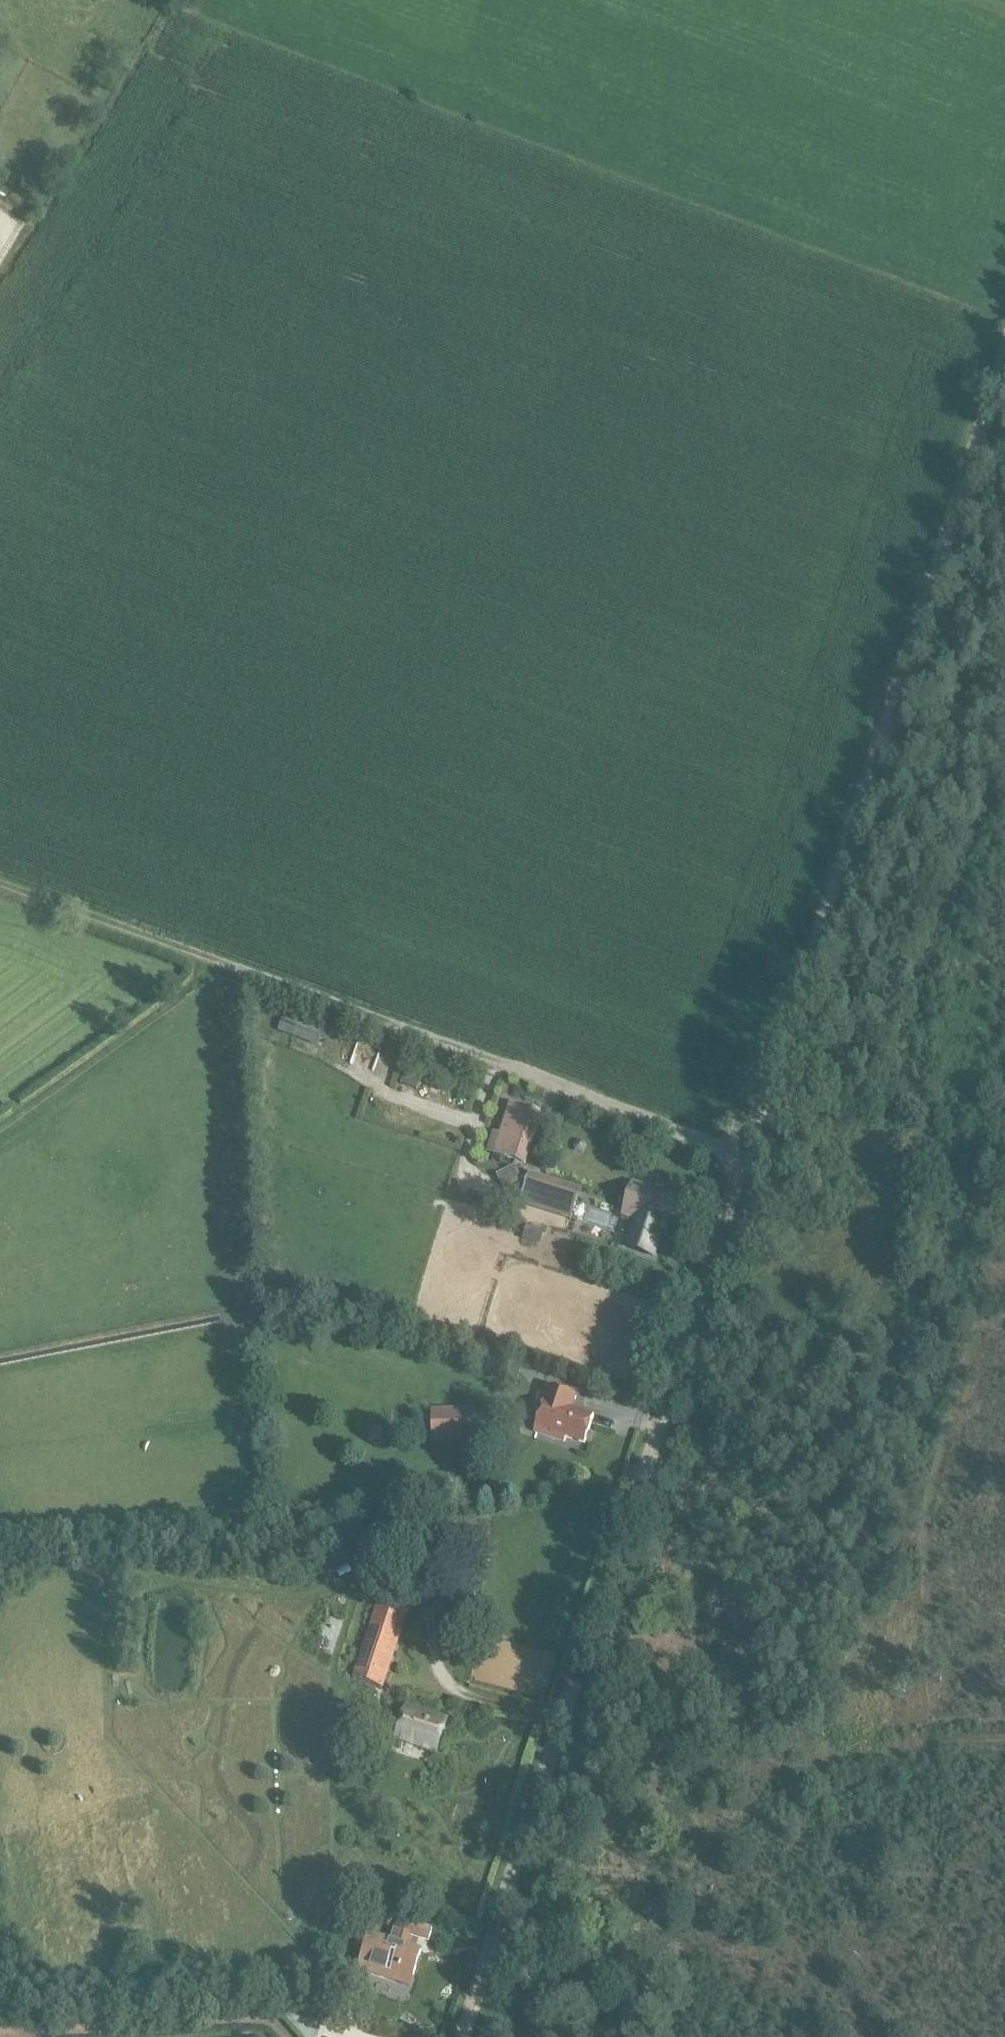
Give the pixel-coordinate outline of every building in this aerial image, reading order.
[(324,1027),(299,1019),(292,1039),(317,1047),(324,1027)] [(503,1136),(497,1155),(521,1162),(535,1112),(512,1105),(503,1136)] [(516,1167),(497,1177),(505,1192),(523,1197),(520,1206),(572,1222),(580,1199),(528,1183),(523,1182),(516,1167)] [(633,1184),(625,1215),(637,1219),(630,1248),(655,1255),(663,1226),(667,1227),(675,1196),(633,1184)] [(526,1230),(523,1240),(541,1246),(544,1236),(526,1230)] [(548,1388),(535,1432),(565,1441),(566,1437),(586,1443),(594,1415),(573,1408),(576,1396),(548,1388)] [(432,1408),(432,1437),(433,1443),(474,1442),(474,1407),(432,1408)] [(382,1585),(353,1678),(385,1688),(414,1596),(382,1585)] [(407,1705),(397,1739),(437,1751),(448,1718),(407,1705)] [(369,1935),(359,1970),(390,1979),(411,1986),(415,1973),(421,1952),(409,1948),(409,1946),(412,1937),(429,1941),(433,1928),(416,1923),(396,1917),(389,1940),(389,1942),(369,1935)]
